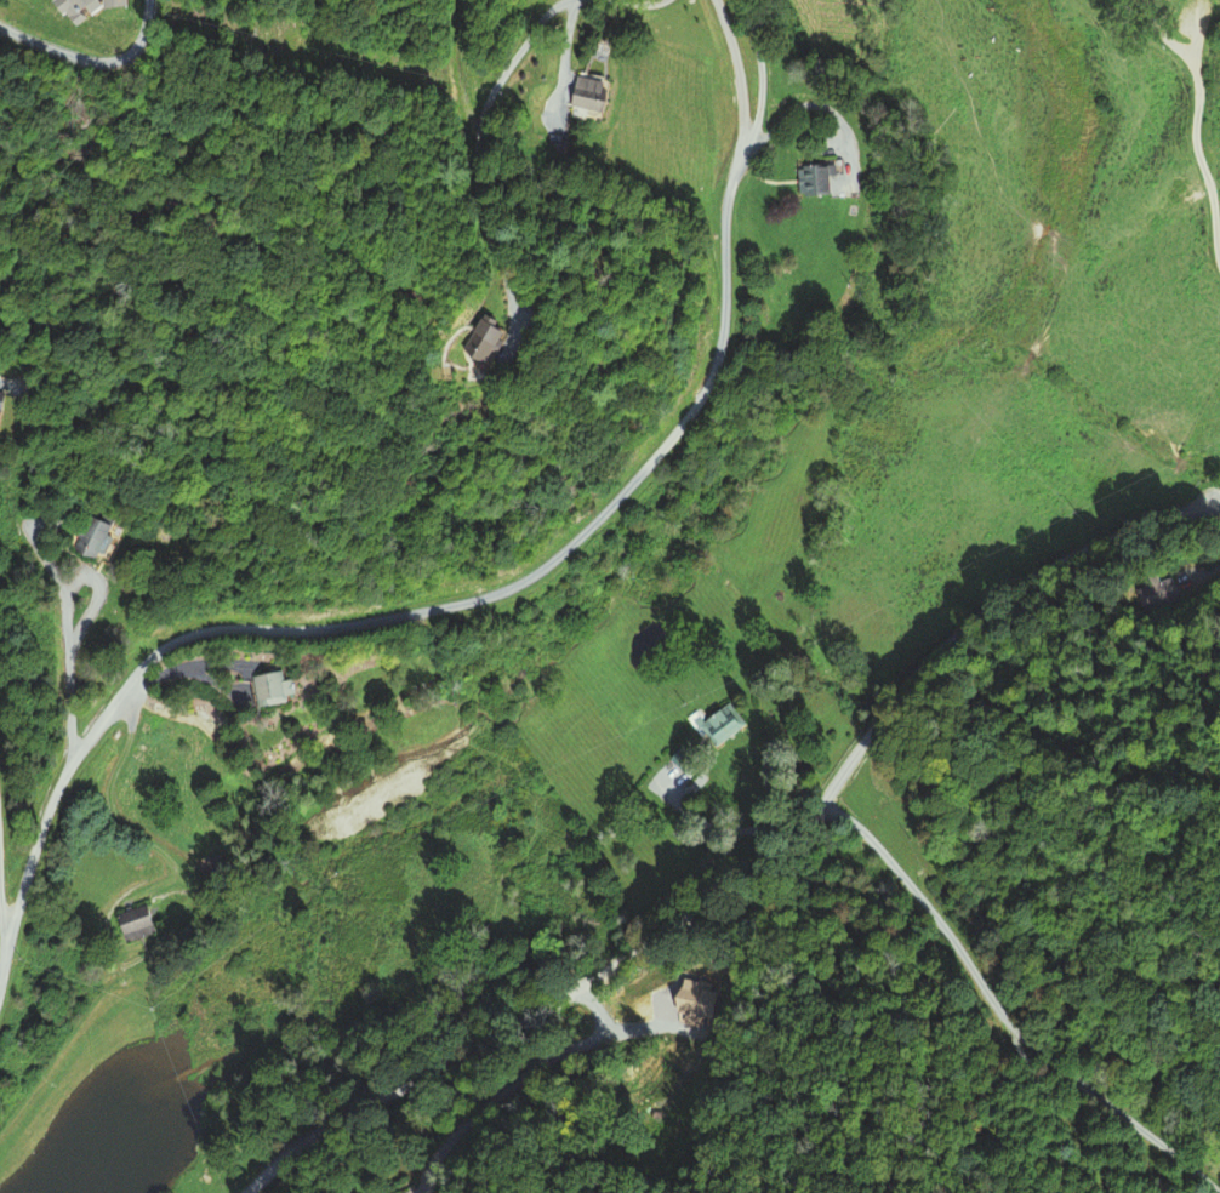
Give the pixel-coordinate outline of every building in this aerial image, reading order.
[(72,9),(83,0),(64,0),(72,9)] [(597,115),(607,85),(578,75),(568,105),(597,115)] [(825,178),(832,178),(832,167),(796,167),(796,196),(825,196),(825,178)] [(475,364),(496,326),(476,315),(455,353),(475,364)] [(9,413),(6,391),(0,392),(0,415),(9,413)] [(116,528),(92,517),(76,551),(100,563),(116,528)] [(1151,582),(1148,572),(1131,579),(1134,588),(1129,591),(1137,613),(1173,600),(1165,577),(1151,582)] [(258,675),(258,705),(298,705),(298,682),(288,682),(288,675),(258,675)] [(698,724),(715,749),(745,727),(728,703),(698,724)] [(148,934),(143,915),(113,922),(117,941),(148,934)]
